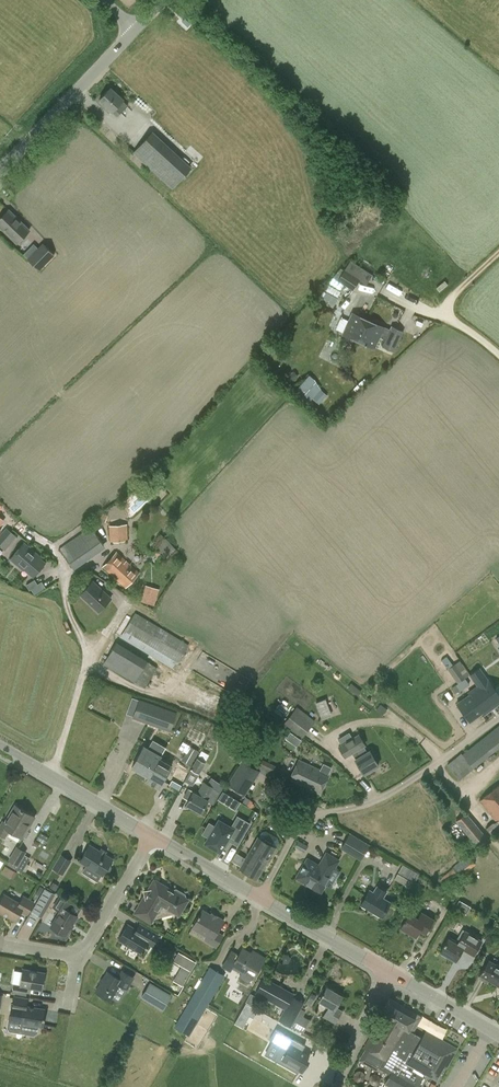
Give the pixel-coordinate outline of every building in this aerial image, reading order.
[(99,99),(112,111),(117,116),(127,105),(122,100),(123,99),(110,87),(99,99)] [(150,135),(134,152),(173,186),(188,169),(150,135)] [(0,218),(0,226),(17,242),(30,229),(9,209),(0,218)] [(27,259),(39,270),(54,255),(42,243),(38,248),(34,243),(24,254),(28,258),(27,259)] [(337,280),(353,290),(359,279),(367,284),(373,274),(350,260),(337,280)] [(353,313),(344,333),(346,339),(352,341),(356,339),(374,347),(378,336),(385,339),(382,346),(395,352),(404,331),(391,326),(390,330),(383,327),(383,326),(353,313)] [(316,408),(328,394),(320,388),(308,402),(316,408)] [(109,525),(110,542),(129,541),(127,524),(109,525)] [(0,534),(0,545),(5,550),(18,536),(7,526),(0,534)] [(74,569),(105,547),(91,526),(60,548),(74,569)] [(166,538),(156,548),(166,558),(176,549),(166,538)] [(24,543),(11,559),(24,570),(25,569),(34,577),(46,563),(37,555),(37,554),(24,543)] [(117,552),(104,566),(111,573),(126,587),(139,572),(117,552)] [(35,595),(46,587),(42,581),(38,584),(35,579),(26,585),(29,590),(31,589),(35,595)] [(111,598),(93,581),(80,594),(98,611),(111,598)] [(145,587),(140,603),(154,607),(159,591),(145,587)] [(135,612),(121,637),(175,669),(189,644),(135,612)] [(103,664),(134,682),(144,688),(158,666),(148,660),(117,642),(103,664)] [(458,683),(465,678),(455,664),(448,668),(458,683)] [(487,679),(479,667),(469,674),(478,686),(469,692),(470,694),(457,703),(470,722),(483,712),(484,714),(498,704),(498,696),(487,679)] [(132,717),(171,731),(178,712),(139,698),(132,717)] [(327,698),(319,708),(329,716),(337,706),(327,698)] [(381,704),(376,710),(382,716),(388,709),(381,704)] [(284,723),(303,737),(313,724),(299,713),(301,710),(297,706),(284,723)] [(213,722),(210,739),(217,741),(219,728),(216,725),(213,722)] [(498,747),(498,725),(463,754),(462,752),(447,764),(459,779),(498,747)] [(231,730),(227,734),(237,743),(241,738),(231,730)] [(290,731),(286,738),(298,746),(302,739),(290,731)] [(370,751),(368,752),(364,745),(365,744),(359,733),(352,737),(349,733),(341,738),(344,743),(339,746),(345,757),(351,753),(364,774),(378,765),(370,751)] [(190,745),(182,760),(191,765),(199,751),(190,745)] [(144,746),(132,767),(149,777),(146,781),(159,788),(162,783),(172,766),(160,759),(162,756),(144,746)] [(235,747),(232,752),(239,757),(237,761),(240,763),(246,755),(235,747)] [(185,781),(193,785),(201,771),(206,762),(197,757),(184,780),(185,781)] [(266,769),(263,775),(273,779),(279,767),(263,759),(260,766),(266,769)] [(243,760),(228,784),(245,795),(254,781),(260,771),(243,760)] [(320,794),(329,775),(328,774),(330,770),(329,768),(325,766),(323,767),(321,771),(299,760),(290,779),(320,794)] [(201,813),(208,800),(213,803),(224,784),(211,776),(208,783),(204,780),(197,793),(194,791),(186,805),(201,813)] [(498,831),(498,785),(480,801),(496,822),(493,822),(487,828),(493,836),(498,831)] [(224,791),(219,799),(225,803),(230,795),(224,791)] [(6,822),(3,820),(0,824),(0,835),(5,838),(10,831),(22,838),(35,816),(16,805),(6,822)] [(489,840),(466,812),(456,821),(479,848),(489,840)] [(220,821),(206,843),(220,851),(220,852),(224,846),(227,848),(230,841),(238,846),(252,822),(239,814),(231,828),(220,821)] [(262,832),(259,838),(258,837),(240,868),(258,879),(276,848),(275,847),(278,841),(278,838),(265,831),(262,832)] [(340,848),(361,860),(370,845),(349,833),(340,848)] [(80,860),(103,875),(106,870),(108,870),(109,870),(111,869),(111,867),(111,865),(110,864),(113,859),(90,845),(80,860)] [(9,859),(18,865),(26,851),(17,846),(9,859)] [(52,867),(63,874),(72,860),(61,853),(52,867)] [(307,859),(296,878),(321,892),(339,860),(326,853),(319,866),(307,859)] [(447,888),(476,864),(468,854),(452,867),(453,868),(440,879),(447,888)] [(404,864),(395,878),(411,888),(420,874),(404,864)] [(5,866),(1,872),(14,879),(17,873),(14,871),(5,866)] [(464,893),(475,884),(467,875),(456,883),(464,893)] [(168,891),(156,883),(152,884),(135,913),(149,922),(154,914),(171,909),(176,913),(185,898),(170,889),(168,891)] [(390,902),(383,898),(388,890),(377,884),(373,891),(370,890),(361,905),(381,917),(390,902)] [(40,886),(36,893),(41,896),(45,888),(40,886)] [(41,896),(32,911),(38,915),(51,892),(45,888),(41,896)] [(19,902),(5,894),(0,902),(0,912),(16,921),(21,911),(28,915),(36,902),(24,895),(19,902)] [(65,935),(78,916),(76,915),(81,908),(60,895),(53,906),(60,911),(51,926),(55,929),(55,931),(55,933),(57,934),(59,934),(61,932),(65,935)] [(416,937),(419,931),(426,935),(435,919),(421,911),(417,918),(410,913),(401,928),(416,937)] [(223,935),(217,932),(224,920),(216,916),(215,918),(206,912),(196,929),(207,936),(205,940),(216,946),(223,935)] [(140,923),(136,929),(128,924),(119,939),(140,952),(146,942),(152,945),(159,934),(140,923)] [(446,957),(448,956),(456,960),(463,949),(474,956),(483,940),(463,928),(455,942),(448,938),(440,951),(442,952),(442,954),(446,957)] [(231,972),(233,967),(243,972),(240,976),(249,981),(252,976),(254,977),(265,958),(256,952),(254,954),(243,948),(239,954),(231,950),(221,967),(231,972)] [(197,963),(179,952),(174,961),(183,966),(175,980),(183,985),(192,971),(197,963)] [(468,970),(473,958),(466,956),(462,967),(468,970)] [(489,960),(480,975),(498,986),(498,966),(489,960)] [(189,1036),(225,976),(210,967),(174,1027),(189,1036)] [(23,969),(21,984),(13,983),(12,992),(27,995),(28,987),(42,990),(45,972),(23,969)] [(123,969),(118,977),(108,971),(96,991),(111,1000),(120,984),(128,989),(135,977),(123,969)] [(257,992),(285,1008),(292,996),(264,980),(257,992)] [(172,995),(150,982),(141,997),(163,1010),(172,995)] [(319,1000),(329,1005),(323,1016),(336,1023),(343,1010),(336,1006),(342,995),(327,986),(319,1000)] [(38,1032),(39,1026),(43,1026),(46,1009),(27,1006),(28,998),(14,995),(10,1021),(12,1024),(22,1026),(21,1029),(24,1033),(34,1035),(38,1032)] [(390,999),(388,1003),(387,1002),(380,1014),(382,1015),(381,1018),(383,1020),(379,1026),(377,1025),(364,1047),(366,1048),(359,1060),(380,1072),(381,1069),(390,1074),(385,1082),(394,1086),(420,1086),(421,1085),(420,1084),(426,1072),(437,1078),(444,1065),(446,1067),(455,1051),(441,1043),(443,1040),(430,1033),(429,1036),(424,1034),(422,1037),(409,1030),(415,1018),(403,1011),(405,1007),(390,999)] [(246,1003),(241,1011),(249,1016),(253,1018),(258,1010),(246,1003)] [(301,1008),(292,1026),(303,1032),(310,1019),(303,1016),(306,1011),(301,1008)] [(276,1029),(269,1040),(272,1041),(281,1046),(274,1059),(298,1073),(299,1069),(301,1071),(307,1060),(305,1059),(307,1055),(301,1051),(305,1045),(276,1029)]
